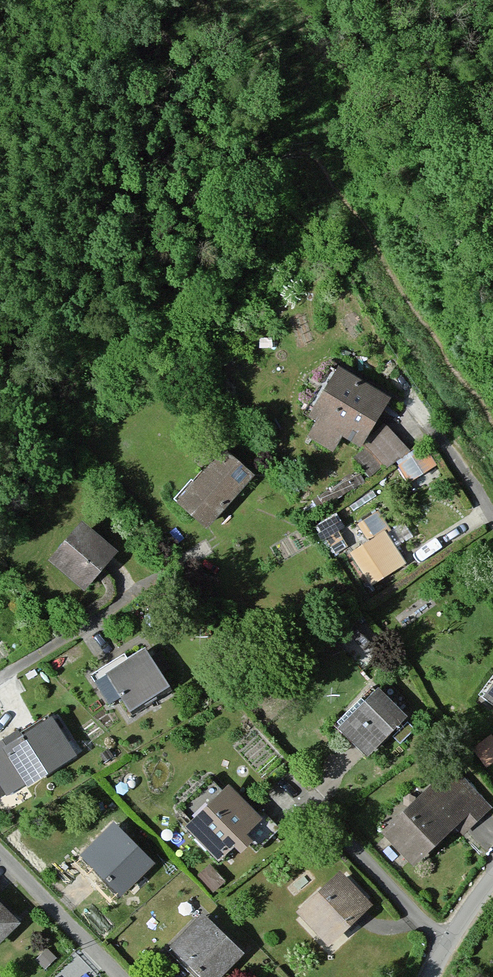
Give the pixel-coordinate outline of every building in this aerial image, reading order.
[(389,403),(340,373),(313,418),(320,423),(310,438),(333,452),(342,437),(361,448),(389,403)] [(406,451),(386,428),(365,446),(370,451),(357,461),(370,476),(382,466),(385,470),(406,451)] [(436,465),(426,450),(399,467),(409,483),(436,465)] [(251,480),(224,458),(183,507),(211,529),(251,480)] [(309,514),(364,483),(358,472),(303,503),(309,514)] [(345,528),(337,514),(314,528),(332,558),(349,548),(339,532),(345,528)] [(389,530),(378,514),(360,526),(370,542),(351,555),(372,586),(402,566),(382,534),(389,530)] [(115,554),(84,527),(52,564),(84,591),(115,554)] [(151,660),(146,652),(106,677),(131,716),(171,691),(161,676),(151,660)] [(161,653),(151,660),(161,676),(171,670),(161,653)] [(405,715),(378,689),(340,728),(367,754),(405,715)] [(0,742),(0,770),(13,791),(73,754),(48,713),(0,742)] [(474,748),(487,766),(492,762),(492,735),(474,748)] [(109,747),(101,752),(105,758),(113,753),(109,747)] [(490,808),(449,767),(384,831),(416,864),(455,825),(464,833),(490,808)] [(259,811),(228,780),(186,821),(219,855),(234,840),(240,846),(248,838),(256,847),(278,825),(261,808),(259,811)] [(151,858),(116,822),(85,853),(120,888),(151,858)] [(210,863),(200,872),(213,887),(224,878),(210,863)] [(370,899),(342,869),(301,906),(330,937),(370,899)] [(0,899),(0,932),(16,916),(0,899)] [(200,919),(170,948),(199,976),(212,976),(235,954),(200,919)] [(48,949),(38,960),(45,967),(56,956),(48,949)]
